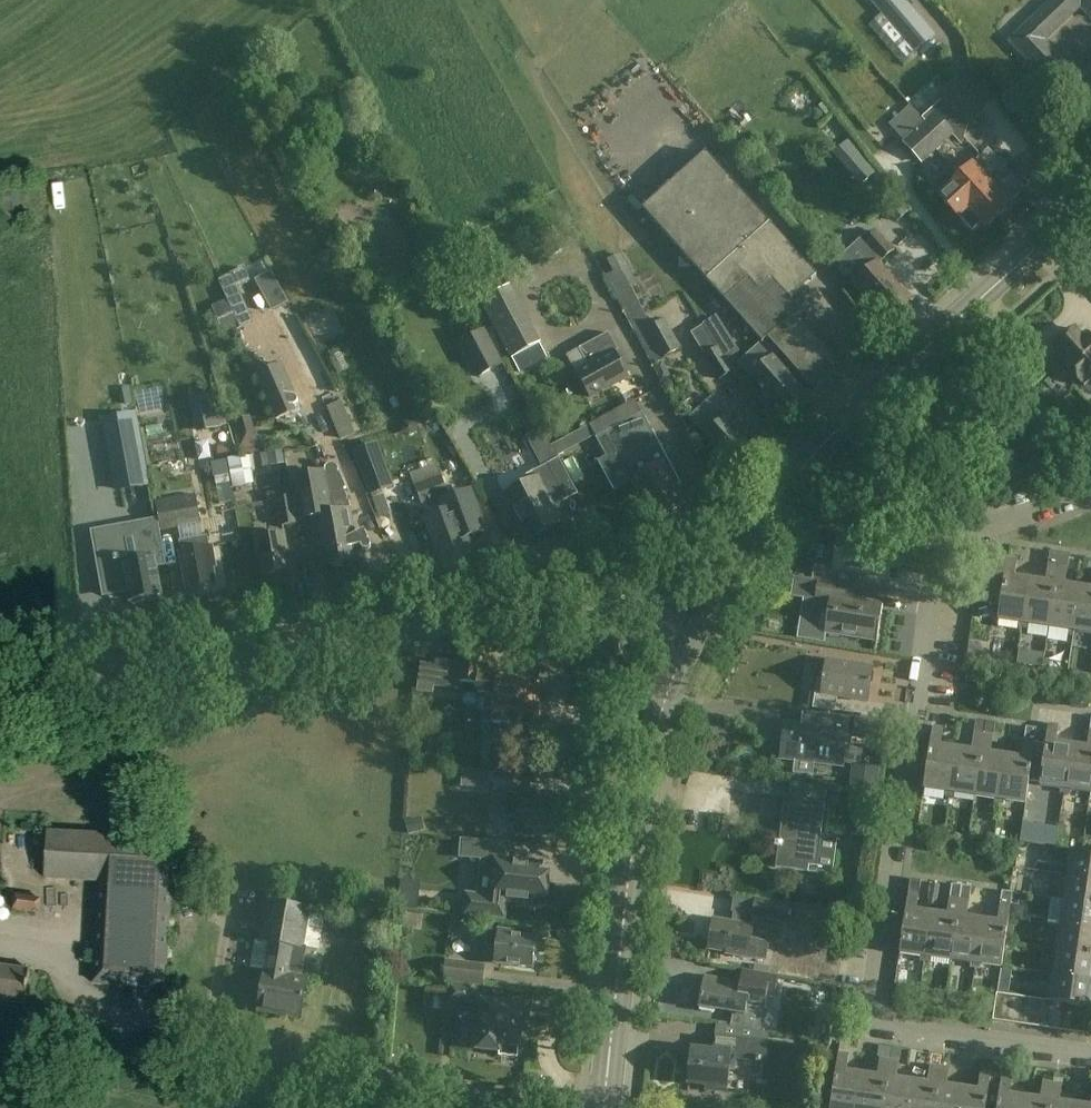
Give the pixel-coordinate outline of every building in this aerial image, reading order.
[(905,0),(886,17),(883,14),(886,12),(876,0),(863,0),(878,17),(875,20),(908,59),(935,35),(905,0)] [(1046,42),(1081,9),(1090,19),(1090,18),(1090,0),(1051,0),(1010,39),(1048,81),(1067,64),(1046,42)] [(1064,94),(1090,122),(1090,68),(1064,94)] [(934,113),(924,123),(943,144),(953,134),(959,141),(963,125),(983,107),(961,82),(941,101),(942,101),(932,110),(934,113)] [(889,126),(923,162),(943,144),(924,123),(910,107),(889,126)] [(841,166),(856,152),(847,142),(832,156),(841,166)] [(1023,189),(988,151),(960,177),(997,218),(1010,206),(1008,203),(1023,189)] [(817,277),(705,153),(642,211),(761,343),(762,344),(768,339),(780,352),(813,389),(839,365),(794,315),(799,311),(790,301),(817,277)] [(952,169),(938,182),(946,190),(938,197),(972,233),(981,224),(985,229),(997,218),(960,177),(952,169)] [(2,212),(18,207),(12,187),(0,190),(0,206),(2,212)] [(897,222),(907,212),(895,200),(885,209),(897,222)] [(893,251),(877,233),(860,248),(857,245),(838,262),(866,292),(865,293),(889,320),(910,301),(886,274),(885,275),(876,265),(881,261),(882,261),(893,251)] [(606,277),(653,364),(681,349),(665,321),(652,327),(631,287),(637,284),(621,253),(608,261),(614,273),(606,277)] [(243,269),(217,282),(222,293),(223,296),(249,283),(243,269)] [(483,301),(512,357),(539,343),(509,287),(483,301)] [(226,300),(212,306),(225,334),(238,328),(226,300)] [(703,324),(703,325),(726,361),(740,352),(717,315),(703,324)] [(703,325),(691,333),(720,380),(733,373),(726,361),(703,325)] [(504,365),(485,329),(458,343),(477,379),(504,365)] [(1074,329),(1054,346),(1068,362),(1064,365),(1067,368),(1069,373),(1074,375),(1084,387),(1090,381),(1090,337),(1088,334),(1083,339),(1074,329)] [(588,366),(578,371),(592,397),(628,377),(615,353),(618,351),(609,333),(579,349),(588,366)] [(761,343),(738,363),(763,390),(762,395),(767,400),(771,399),(785,415),(787,413),(791,413),(797,408),(797,403),(806,396),(791,379),(793,377),(775,356),(780,352),(768,339),(762,344),(761,343)] [(255,374),(277,421),(301,410),(298,404),(299,401),(282,362),(255,374)] [(217,400),(207,402),(212,429),(222,427),(217,400)] [(327,407),(340,440),(356,433),(342,401),(327,407)] [(729,415),(728,416),(726,414),(729,412),(720,402),(695,425),(730,464),(732,462),(737,462),(743,457),(743,453),(752,444),(737,428),(739,426),(729,415)] [(686,504),(672,478),(676,476),(643,414),(597,438),(607,458),(623,449),(631,465),(648,457),(653,466),(633,477),(656,520),(686,504)] [(410,419),(405,422),(403,427),(405,433),(411,435),(416,432),(418,426),(416,421),(410,419)] [(253,447),(248,429),(233,433),(239,451),(253,447)] [(394,485),(378,444),(355,453),(371,493),(391,485),(394,485)] [(122,493),(148,488),(140,450),(115,455),(122,493)] [(282,450),(268,453),(270,465),(284,463),(282,450)] [(224,487),(242,487),(242,473),(248,473),(247,452),(223,453),(224,487)] [(325,466),(324,470),(332,512),(341,561),(360,558),(358,547),(362,546),(362,548),(364,550),(367,551),(369,550),(371,548),(371,545),(370,543),(368,541),(369,540),(364,530),(355,535),(349,500),(347,500),(348,498),(344,489),(346,488),(340,473),(338,472),(338,469),(337,466),(334,464),(331,463),(328,464),(325,466)] [(554,498),(564,493),(548,463),(519,479),(517,483),(519,487),(505,494),(529,538),(561,521),(552,504),(554,498)] [(412,474),(423,503),(447,494),(436,465),(412,474)] [(324,470),(289,477),(297,519),(314,516),(323,565),(341,561),(332,512),(324,470)] [(196,495),(156,501),(161,531),(201,524),(196,495)] [(283,525),(296,523),(292,497),(279,499),(283,525)] [(475,558),(456,508),(426,519),(445,569),(475,558)] [(254,533),(261,575),(292,570),(285,532),(268,536),(267,530),(254,533)] [(188,589),(216,584),(213,568),(216,567),(213,547),(210,548),(208,536),(180,541),(182,552),(182,553),(188,589)] [(814,566),(812,581),(833,584),(854,587),(857,587),(859,572),(888,576),(893,544),(840,536),(835,569),(814,566)] [(152,558),(150,548),(125,552),(127,563),(123,564),(126,583),(130,582),(133,599),(160,594),(153,558),(152,558)] [(1046,582),(1031,579),(1023,628),(1028,629),(1029,624),(1049,627),(1060,552),(1051,551),(1046,582)] [(1070,554),(1060,552),(1049,627),(1069,630),(1069,635),(1073,635),(1080,587),(1065,585),(1070,554)] [(1019,628),(1023,628),(1031,579),(1015,577),(1018,560),(1007,558),(1006,565),(989,562),(990,556),(989,556),(982,602),(1001,605),(998,620),(1019,623),(1019,628)] [(791,595),(788,594),(787,596),(815,601),(810,636),(825,638),(826,632),(878,640),(884,605),(852,601),(854,587),(833,584),(812,581),(794,578),(791,595)] [(1079,632),(1090,634),(1090,588),(1080,587),(1073,635),(1078,636),(1079,632)] [(460,689),(460,682),(479,684),(479,693),(488,694),(487,710),(485,710),(483,724),(494,725),(494,723),(513,725),(512,738),(534,740),(535,728),(537,728),(538,723),(541,720),(541,715),(539,712),(542,683),(499,679),(481,677),(482,659),(462,657),(461,663),(436,660),(436,665),(421,663),(418,692),(434,693),(434,686),(460,689)] [(838,697),(869,702),(874,667),(828,660),(825,679),(817,678),(815,694),(811,694),(809,708),(836,712),(838,697)] [(855,720),(854,733),(883,737),(885,724),(855,720)] [(955,793),(975,796),(987,722),(977,721),(972,751),(956,748),(949,797),(954,798),(955,793)] [(995,799),(994,804),(1000,804),(1007,756),(992,753),(996,723),(987,722),(975,796),(995,799)] [(1046,745),(1035,744),(1029,784),(1061,789),(1060,793),(1066,794),(1073,745),(1058,743),(1060,725),(1050,724),(1046,745)] [(846,732),(785,725),(781,758),(842,766),(846,732)] [(944,796),(949,797),(956,748),(942,746),(944,729),(933,728),(924,789),(945,792),(944,796)] [(1007,756),(1000,804),(1004,805),(1005,800),(1026,803),(1029,784),(1035,744),(1037,729),(1027,728),(1022,758),(1007,756)] [(1071,790),(1090,793),(1090,731),(1088,747),(1073,745),(1066,794),(1071,795),(1071,790)] [(494,774),(493,789),(531,792),(532,777),(494,774)] [(558,804),(544,802),(545,799),(507,793),(503,817),(518,819),(516,832),(535,835),(535,831),(553,834),(558,804)] [(775,867),(816,873),(826,802),(785,796),(775,867)] [(174,839),(48,832),(46,879),(99,882),(93,984),(165,989),(174,839)] [(491,843),(463,841),(461,859),(490,861),(490,857),(491,843)] [(1072,851),(1069,871),(1064,871),(1064,876),(1090,880),(1090,853),(1072,851)] [(489,897),(465,894),(463,915),(504,919),(506,901),(517,902),(516,907),(537,910),(537,904),(544,905),(547,872),(539,871),(540,862),(493,857),(489,897)] [(1068,881),(1065,901),(1090,905),(1090,880),(1064,876),(1063,880),(1068,881)] [(917,910),(919,893),(922,879),(911,878),(900,953),(921,956),(920,960),(925,961),(933,912),(917,910)] [(953,884),(950,898),(948,915),(933,912),(925,961),(930,962),(931,957),(951,960),(962,885),(953,884)] [(967,917),(972,887),(962,885),(951,960),(971,963),(970,968),(975,969),(982,919),(967,917)] [(1001,968),(1012,893),(1003,891),(999,922),(982,919),(975,969),(980,969),(981,965),(1001,968)] [(39,913),(41,899),(16,896),(14,909),(39,913)] [(754,916),(787,922),(788,919),(797,921),(799,910),(790,908),(790,906),(757,900),(754,916)] [(1057,921),(1056,926),(1090,931),(1090,905),(1065,901),(1062,921),(1057,921)] [(259,1011),(301,1019),(308,977),(302,977),(307,947),(304,946),(311,909),(267,902),(260,941),(271,943),(259,1011)] [(766,961),(769,943),(750,939),(753,926),(714,920),(709,948),(728,951),(727,953),(755,958),(755,959),(766,961)] [(1056,926),(1056,931),(1060,931),(1057,951),(1090,956),(1090,931),(1056,926)] [(536,952),(537,938),(514,935),(515,931),(499,930),(499,932),(488,930),(486,947),(496,948),(495,964),(534,968),(534,964),(537,961),(537,955),(536,952)] [(1054,971),(1050,971),(1049,976),(1090,982),(1090,956),(1057,951),(1054,971)] [(448,962),(446,982),(483,986),(485,966),(448,962)] [(25,1004),(30,971),(0,966),(0,1000),(25,1004)] [(705,976),(700,1007),(746,1015),(747,1007),(765,1010),(767,997),(775,999),(779,975),(742,969),(740,982),(705,976)] [(1053,981),(1050,1002),(1053,1002),(1067,1004),(1080,1006),(1090,1008),(1090,982),(1049,976),(1048,980),(1053,981)] [(474,986),(449,984),(448,1002),(472,1004),(474,986)] [(997,994),(993,1020),(1007,1022),(1011,996),(997,994)] [(1011,996),(1007,1022),(1021,1024),(1025,998),(1011,996)] [(1025,998),(1021,1024),(1035,1026),(1039,1000),(1025,998)] [(1039,1000),(1035,1026),(1049,1028),(1053,1002),(1050,1002),(1039,1000)] [(527,1032),(530,1006),(483,1001),(478,1049),(500,1051),(499,1056),(518,1058),(521,1032),(527,1032)] [(1053,1002),(1049,1028),(1063,1030),(1067,1004),(1053,1002)] [(1067,1004),(1063,1030),(1076,1032),(1080,1006),(1067,1004)] [(1076,1032),(1089,1034),(1090,1020),(1090,1008),(1080,1006),(1076,1032)] [(689,1081),(707,1084),(707,1088),(726,1090),(729,1069),(735,1070),(736,1058),(764,1061),(767,1042),(717,1036),(715,1052),(693,1049),(689,1081)] [(890,1059),(900,1061),(902,1050),(892,1048),(890,1059)] [(849,1054),(839,1052),(831,1107),(857,1107),(862,1073),(847,1071),(849,1054)] [(878,1075),(862,1073),(857,1107),(883,1107),(890,1059),(880,1058),(878,1075)] [(913,1080),(897,1078),(900,1061),(890,1059),(883,1107),(909,1107),(913,1080)] [(940,1066),(930,1065),(928,1082),(913,1080),(909,1107),(934,1107),(940,1066)] [(963,1087),(947,1085),(950,1068),(940,1066),(934,1107),(960,1107),(963,1087)] [(991,1074),(980,1072),(978,1089),(963,1087),(960,1107),(986,1107),(991,1074)] [(997,1107),(1024,1107),(1026,1096),(1010,1094),(1012,1077),(1002,1075),(997,1107)] [(1053,1082),(1043,1081),(1041,1098),(1026,1096),(1024,1107),(1049,1107),(1053,1082)] [(1076,1103),(1060,1101),(1063,1084),(1053,1082),(1049,1107),(1075,1107),(1076,1103)]
